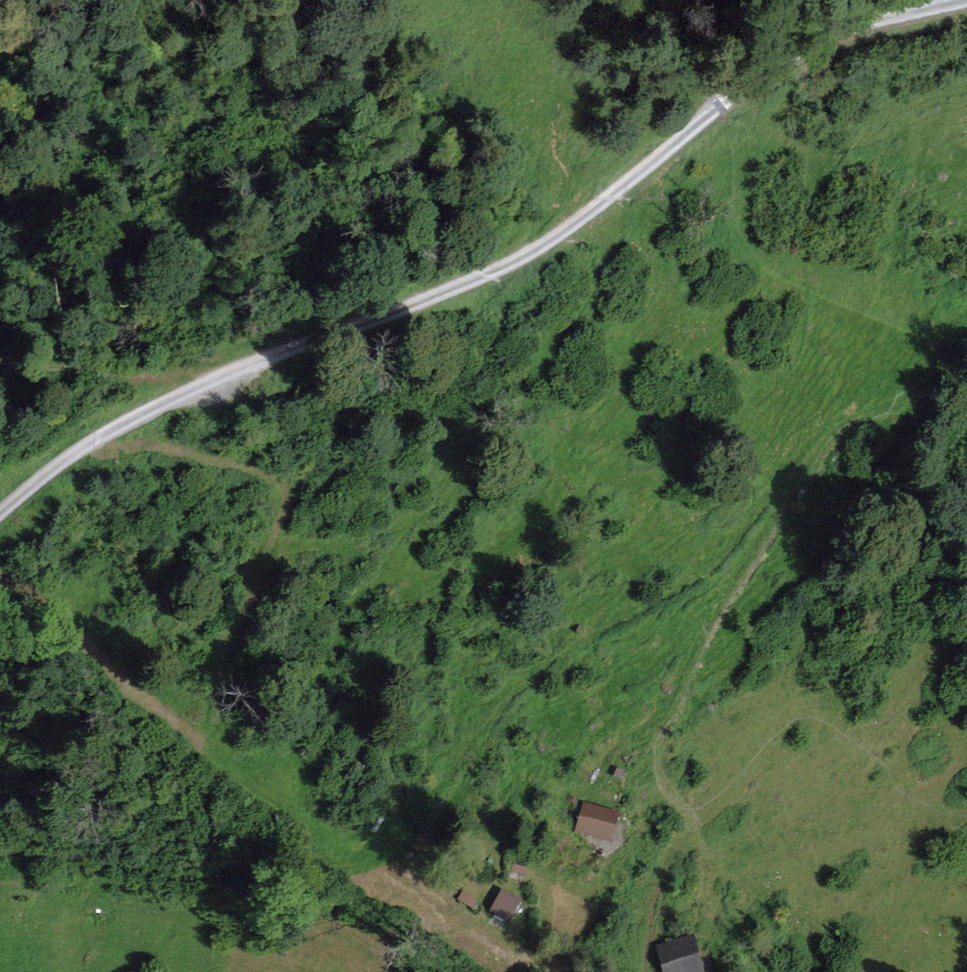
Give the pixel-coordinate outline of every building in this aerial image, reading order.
[(583,806),(576,825),(609,836),(615,817),(583,806)] [(526,876),(528,870),(514,865),(511,871),(526,876)] [(473,909),(478,901),(463,892),(458,900),(473,909)] [(502,892),(492,911),(509,920),(519,901),(502,892)] [(661,971),(697,971),(688,939),(655,948),(661,971)]
